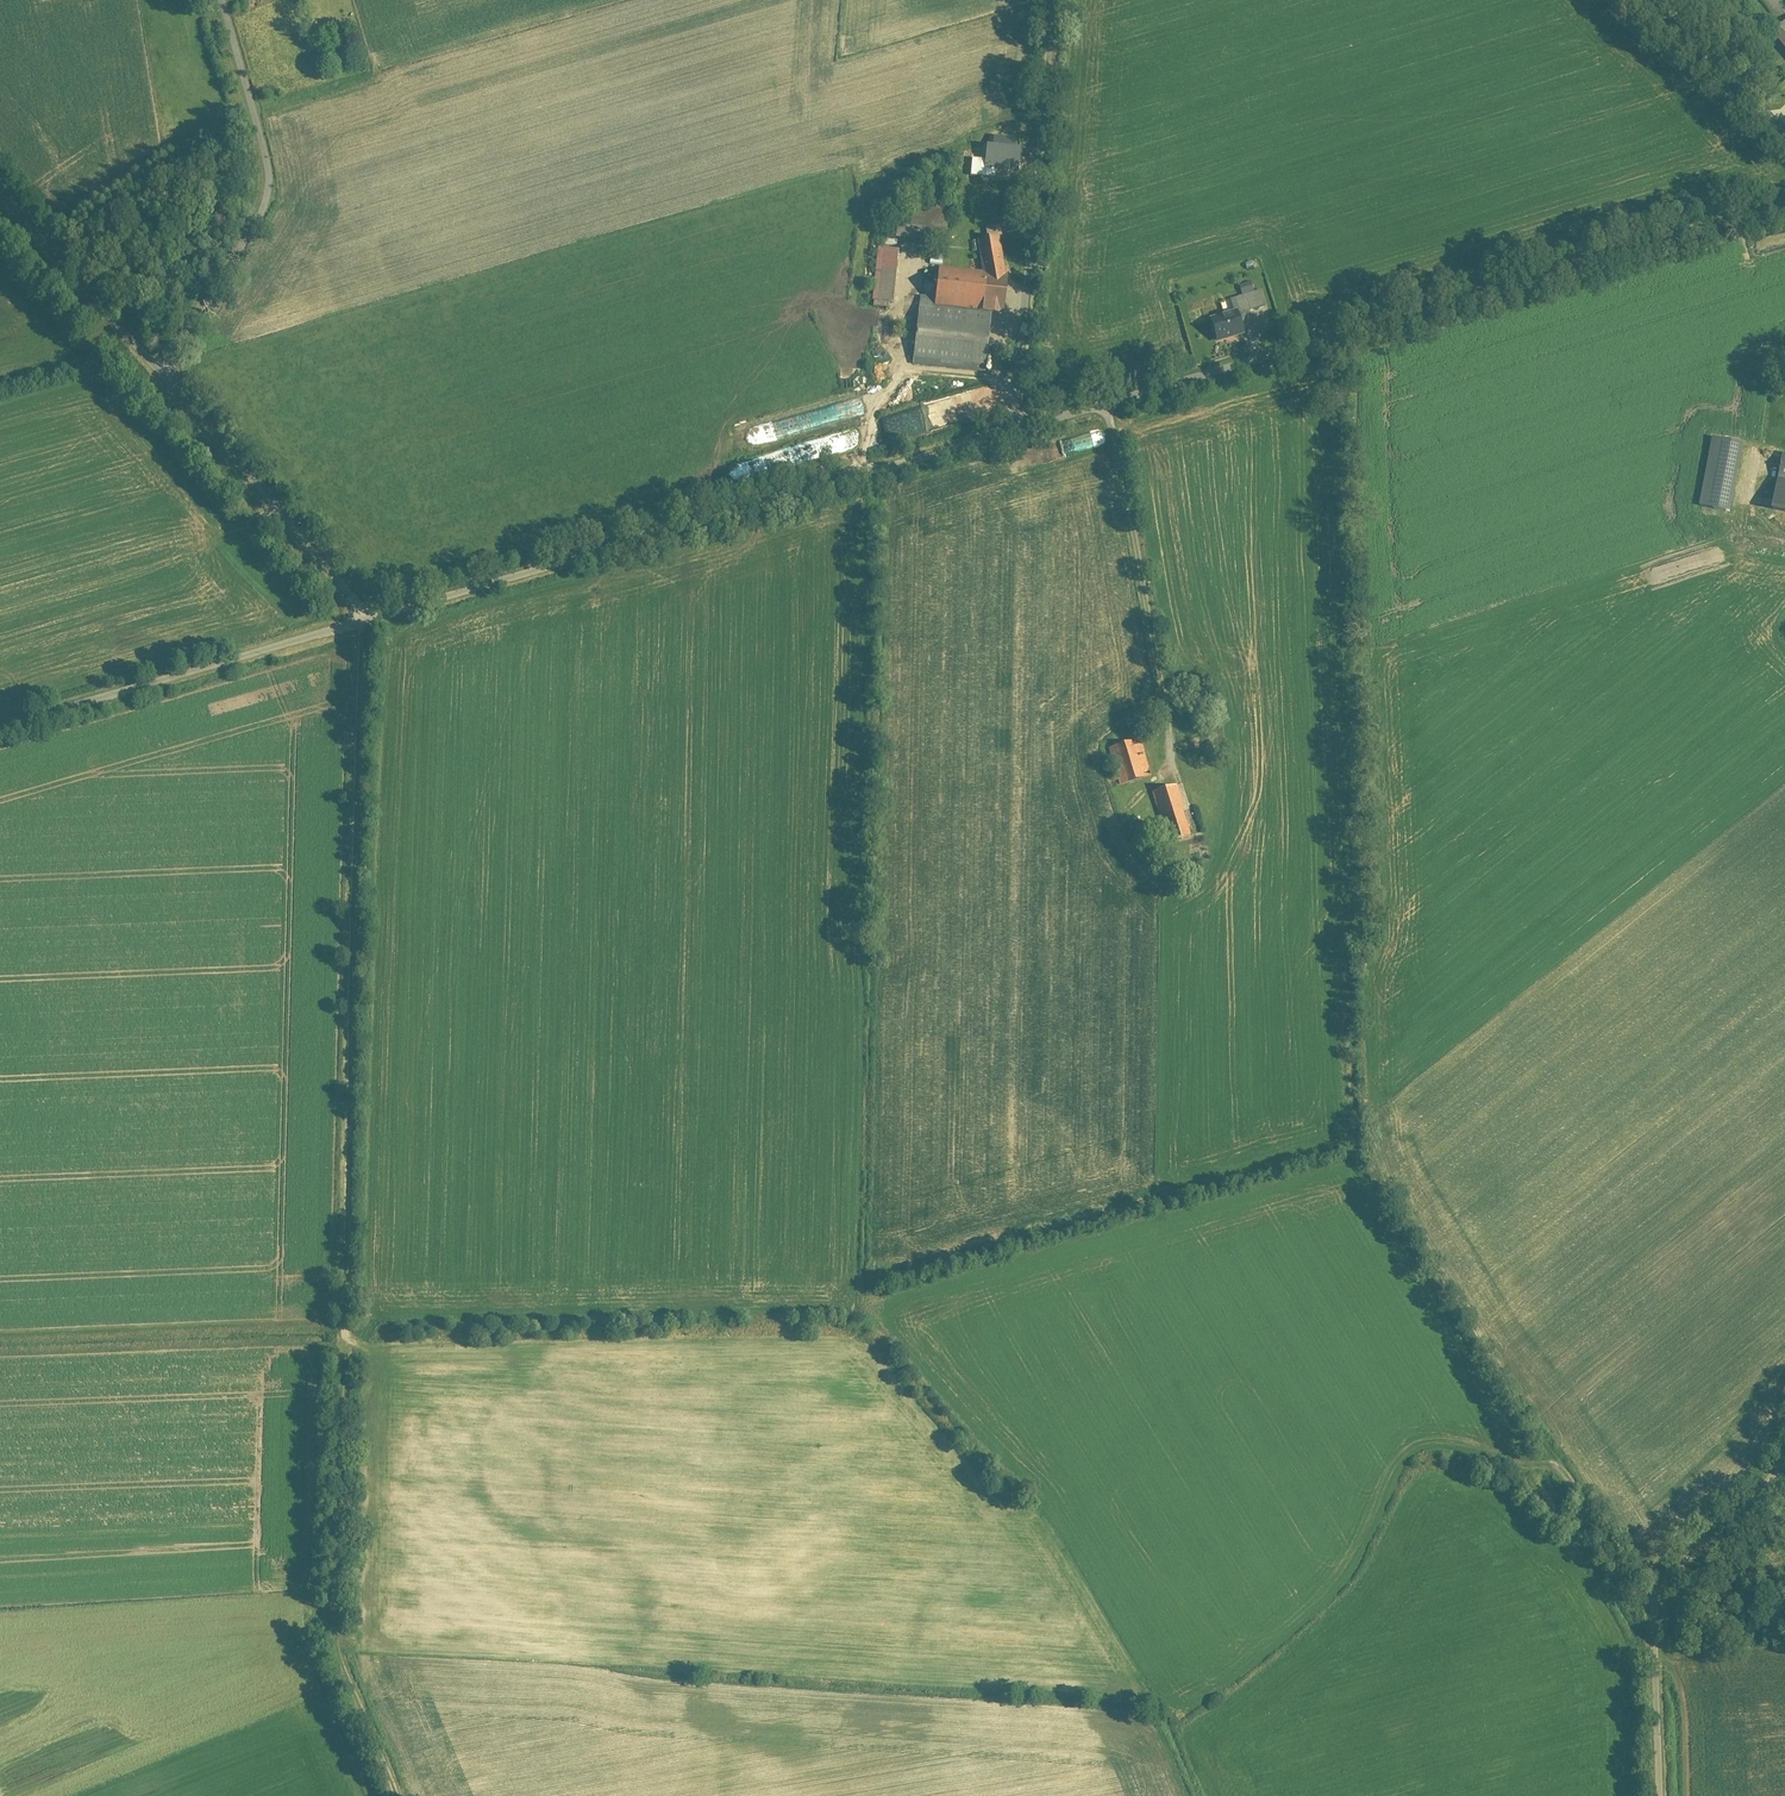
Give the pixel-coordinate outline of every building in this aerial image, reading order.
[(1771,27),(1784,43),(1784,14),(1771,27)] [(986,148),(984,166),(1017,170),(1019,152),(1013,151),(1014,142),(994,140),(993,149),(986,148)] [(1024,198),(1003,196),(1001,216),(1022,218),(1024,198)] [(904,207),(899,238),(895,237),(893,249),(910,251),(911,241),(949,246),(953,213),(904,207)] [(989,275),(943,270),(940,304),(924,302),(918,360),(990,369),(995,315),(1008,317),(1013,277),(1001,236),(980,242),(989,275)] [(870,302),(895,304),(901,252),(881,250),(878,276),(873,276),(870,302)] [(1212,343),(1242,334),(1236,315),(1264,307),(1259,291),(1227,301),(1231,311),(1205,319),(1212,343)] [(1141,740),(1108,750),(1120,790),(1153,779),(1141,740)] [(1177,786),(1151,795),(1169,845),(1195,836),(1177,786)]
